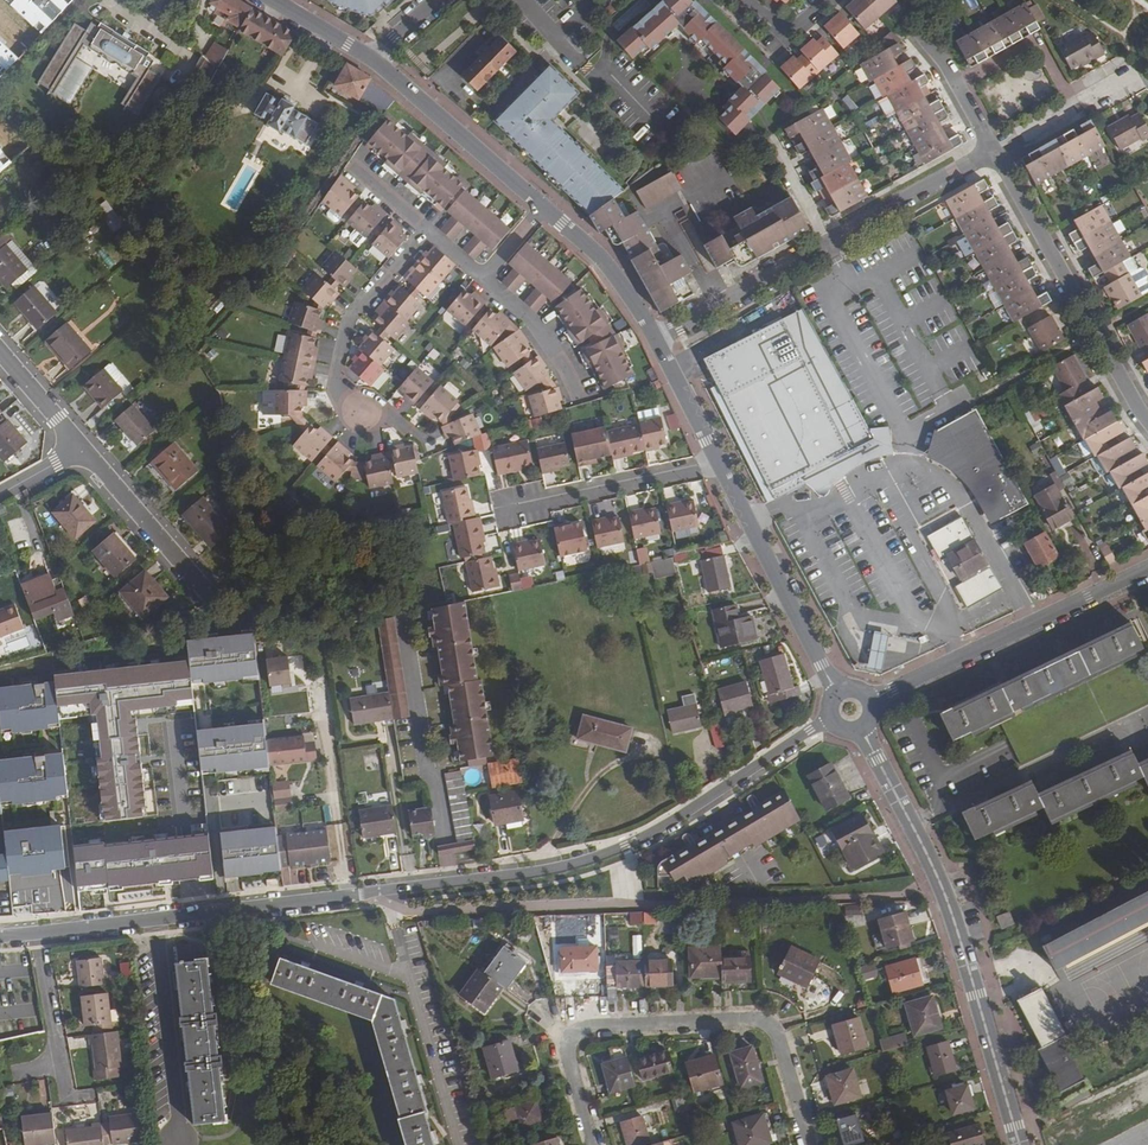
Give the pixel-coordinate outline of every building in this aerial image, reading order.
[(21,0),(2,0),(11,9),(21,0)] [(236,0),(213,0),(211,4),(213,5),(216,7),(213,11),(212,13),(226,22),(241,31),(253,10),(236,0)] [(333,5),(371,16),(384,5),(388,1),(389,0),(328,0),(333,5)] [(618,45),(634,61),(642,54),(648,48),(652,51),(679,25),(697,43),(701,40),(707,46),(721,60),(727,66),(724,70),(742,89),(721,109),(725,113),(718,120),(734,136),(749,122),(745,118),(762,101),(765,105),(780,91),(762,74),(740,52),(744,48),(717,21),(713,24),(692,3),(689,0),(664,0),(662,1),(663,2),(666,5),(636,35),(633,32),(632,31),(618,45)] [(717,21),(696,0),(695,0),(692,3),(713,24),(717,21)] [(844,10),(863,31),(879,17),(865,0),(855,0),(844,10)] [(879,17),(895,3),(893,0),(865,0),(879,17)] [(978,7),(975,0),(972,0),(961,5),(965,13),(978,7)] [(663,2),(633,32),(636,35),(666,5),(663,2)] [(1025,3),(1007,13),(1022,39),(1039,30),(1036,23),(1028,9),(1025,4),(1025,3)] [(1031,7),(1028,9),(1036,23),(1043,19),(1036,5),(1031,7)] [(282,56),(294,34),(253,10),(241,31),(240,32),(280,55),(282,56)] [(1007,13),(990,23),(1004,49),(1022,39),(1007,13)] [(839,14),(823,28),(842,50),(858,35),(839,14)] [(131,73),(137,78),(141,80),(125,105),(127,106),(137,113),(160,77),(148,70),(153,62),(146,58),(149,53),(136,44),(133,50),(126,45),(119,40),(111,35),(114,30),(101,22),(98,27),(91,22),(86,30),(74,23),(38,80),(50,88),(81,40),(84,43),(91,47),(90,48),(101,56),(102,54),(106,57),(106,58),(106,60),(108,62),(109,63),(110,64),(111,64),(112,64),(114,64),(115,64),(116,63),(120,66),(119,67),(130,75),(131,73)] [(0,23),(0,56),(16,40),(0,23)] [(990,23),(972,32),(987,59),(1004,49),(990,23)] [(469,84),(477,93),(517,52),(489,26),(487,29),(498,39),(461,77),(469,84)] [(891,31),(880,41),(885,50),(897,44),(901,42),(891,31)] [(955,42),(970,69),(987,59),(972,32),(955,42)] [(1082,35),(1058,48),(1070,70),(1080,64),(1094,56),(1095,60),(1104,55),(1092,33),(1084,38),(1082,35)] [(122,35),(119,40),(126,45),(129,40),(122,35)] [(821,37),(815,43),(819,48),(826,42),(821,37)] [(49,90),(52,93),(84,43),(81,40),(50,88),(49,90)] [(701,40),(697,43),(704,50),(707,46),(701,40)] [(806,59),(818,72),(837,55),(826,42),(819,48),(815,43),(812,40),(799,51),(802,55),(806,59)] [(897,44),(860,65),(869,82),(873,80),(897,67),(893,58),(903,53),(897,44)] [(213,45),(209,53),(223,61),(227,54),(213,45)] [(645,58),(652,51),(648,48),(642,54),(645,58)] [(766,70),(744,48),(740,52),(762,74),(766,70)] [(223,61),(209,53),(205,58),(209,61),(211,64),(218,68),(223,61)] [(202,55),(189,77),(207,88),(218,68),(211,64),(209,61),(205,58),(202,55)] [(802,55),(796,60),(800,65),(806,59),(802,55)] [(1094,56),(1080,64),(1082,67),(1095,60),(1094,56)] [(779,68),(798,89),(818,72),(806,59),(800,65),(796,60),(793,57),(779,68)] [(897,67),(873,80),(883,98),(886,96),(911,82),(906,74),(916,68),(911,59),(898,67),(897,67)] [(717,64),(724,70),(727,66),(721,60),(717,64)] [(335,87),(383,114),(395,100),(373,80),(348,65),(335,87)] [(579,95),(550,66),(494,123),(546,174),(562,189),(589,216),(622,192),(590,160),(575,144),(552,122),(579,95)] [(911,82),(886,96),(896,113),(924,97),(920,89),(929,84),(924,74),(911,82)] [(469,84),(461,77),(458,80),(466,88),(469,84)] [(127,106),(125,105),(141,80),(137,78),(120,104),(126,108),(127,106)] [(266,94),(254,115),(268,123),(267,126),(280,133),(281,131),(306,145),(318,125),(293,110),(295,107),(282,99),(280,102),(266,94)] [(924,97),(896,113),(905,131),(944,109),(938,100),(929,105),(924,97)] [(745,118),(749,122),(765,105),(762,101),(745,118)] [(822,108),(785,129),(790,139),(799,133),(804,142),(832,126),(822,108)] [(944,109),(905,131),(915,148),(943,132),(939,124),(949,118),(944,109)] [(1107,128),(1120,151),(1141,139),(1142,141),(1147,138),(1147,130),(1138,113),(1130,117),(1129,115),(1107,128)] [(1090,120),(1073,130),(1087,156),(1105,147),(1090,120)] [(385,127),(379,122),(370,133),(376,138),(385,127)] [(376,138),(370,145),(390,162),(387,165),(401,177),(419,155),(426,148),(412,136),(409,140),(389,123),(385,127),(376,138)] [(804,142),(794,147),(799,156),(809,151),(814,159),(842,143),(832,126),(804,142)] [(11,128),(0,138),(0,167),(25,143),(11,128)] [(1073,130),(1055,140),(1070,166),(1087,156),(1073,130)] [(943,132),(915,148),(925,165),(963,144),(958,135),(948,140),(943,132)] [(1055,140),(1038,150),(1053,176),(1070,166),(1055,140)] [(577,142),(575,144),(590,160),(593,157),(577,142)] [(842,143),(814,159),(818,167),(809,173),(814,182),(820,178),(848,163),(851,161),(842,143)] [(1038,150),(1021,159),(1035,186),(1053,176),(1038,150)] [(444,164),(430,152),(415,170),(405,181),(420,193),(422,190),(442,207),(458,188),(462,184),(441,167),(444,164)] [(424,159),(419,155),(410,166),(415,170),(424,159)] [(814,182),(810,184),(815,193),(826,187),(830,195),(858,180),(848,163),(814,182)] [(672,171),(635,193),(645,210),(682,189),(672,171)] [(352,183),(339,173),(321,197),(343,216),(348,210),(354,203),(360,196),(353,191),(348,187),(352,183)] [(562,189),(546,174),(544,176),(560,192),(562,189)] [(858,180),(830,195),(835,203),(825,209),(830,218),(868,197),(858,180)] [(983,180),(945,201),(955,219),(983,203),(979,195),(988,189),(983,180)] [(352,183),(348,187),(353,191),(356,187),(352,183)] [(462,192),(458,188),(449,199),(453,203),(462,192)] [(512,230),(465,190),(453,203),(448,210),(454,215),(452,218),(451,217),(441,229),(453,239),(463,228),(463,227),(465,225),(471,230),(477,236),(475,238),(464,249),(477,260),(487,248),(486,247),(488,244),(495,250),(512,230)] [(756,216),(752,208),(733,218),(738,226),(712,241),(704,246),(717,269),(725,264),(726,267),(735,262),(737,265),(738,266),(740,267),(742,267),(743,267),(809,230),(791,197),(756,216)] [(103,198),(93,205),(102,218),(113,234),(124,227),(103,198)] [(983,203),(955,219),(965,236),(993,220),(988,212),(998,207),(993,198),(983,203)] [(691,274),(681,255),(673,259),(666,245),(664,244),(662,244),(660,244),(658,246),(657,246),(647,230),(637,212),(629,216),(622,202),(616,205),(613,199),(590,217),(599,234),(604,231),(605,230),(611,242),(612,243),(616,240),(619,245),(622,244),(622,243),(632,260),(631,260),(630,261),(660,313),(666,310),(693,295),(683,278),(691,274)] [(354,214),(349,221),(367,237),(374,229),(380,222),(387,213),(380,207),(377,211),(372,207),(365,201),(360,208),(354,214)] [(360,208),(354,203),(348,210),(354,214),(360,208)] [(1073,243),(1111,222),(1101,205),(1094,209),(1077,219),(1073,221),(1078,229),(1069,235),(1073,243)] [(380,235),(374,243),(390,257),(408,237),(398,229),(400,226),(393,220),(386,228),(380,235)] [(965,237),(957,242),(965,257),(974,252),(975,253),(1012,232),(1007,223),(997,228),(993,220),(965,236),(965,237)] [(1121,239),(1111,222),(1073,243),(1079,253),(1088,247),(1093,255),(1121,239)] [(386,228),(380,223),(374,229),(380,235),(386,228)] [(1012,232),(975,253),(984,271),(1012,255),(1008,247),(1017,242),(1012,232)] [(28,271),(5,245),(8,243),(3,237),(0,239),(0,281),(7,289),(11,285),(28,271)] [(1131,257),(1121,239),(1093,255),(1098,264),(1088,270),(1093,278),(1103,272),(1122,262),(1131,257)] [(28,271),(11,285),(16,290),(37,272),(37,269),(11,240),(8,243),(5,245),(28,271)] [(574,283),(528,243),(510,264),(517,269),(515,272),(514,271),(504,283),(516,293),(526,281),(525,280),(527,278),(540,289),(538,292),(537,291),(527,303),(539,313),(549,301),(548,301),(551,298),(557,303),(560,300),(571,287),(574,283)] [(428,251),(419,261),(442,280),(456,263),(436,246),(430,252),(428,251)] [(356,268),(336,250),(322,267),(345,286),(353,276),(351,274),(356,268)] [(1012,255),(984,271),(994,288),(1032,267),(1027,258),(1017,263),(1012,255)] [(1122,262),(1103,272),(1110,284),(1105,287),(1118,310),(1141,297),(1147,293),(1147,284),(1146,280),(1147,276),(1147,275),(1145,269),(1140,267),(1137,269),(1131,257),(1122,262)] [(416,286),(428,296),(442,280),(419,261),(411,271),(413,273),(408,279),(416,286)] [(1032,267),(994,288),(1004,305),(1032,290),(1027,282),(1037,276),(1032,267)] [(329,282),(317,272),(303,289),(316,300),(324,306),(329,300),(331,302),(340,292),(335,288),(329,282)] [(941,273),(937,274),(941,282),(945,280),(941,273)] [(340,282),(333,277),(329,282),(335,288),(340,282)] [(385,300),(408,319),(422,303),(402,285),(396,292),(394,290),(385,300)] [(423,292),(416,286),(410,292),(417,298),(423,292)] [(33,287),(14,303),(38,330),(57,314),(33,287)] [(577,295),(571,287),(560,300),(563,305),(577,295)] [(473,296),(466,289),(449,309),(468,325),(474,317),(480,310),(488,301),(477,292),(473,296)] [(1032,290),(1004,305),(1013,323),(1051,302),(1046,293),(1036,298),(1032,290)] [(598,313),(582,292),(577,295),(563,305),(558,308),(573,330),(569,332),(580,348),(593,339),(605,331),(611,326),(601,311),(598,313)] [(316,300),(315,306),(323,308),(324,306),(316,300)] [(389,331),(397,338),(411,321),(408,319),(385,300),(377,310),(381,314),(376,321),(382,326),(389,331)] [(321,316),(323,308),(315,306),(297,301),(292,322),(313,329),(323,331),(327,318),(321,316)] [(480,322),(475,328),(493,344),(513,321),(502,311),(499,315),(491,309),(486,315),(480,322)] [(803,309),(704,359),(717,386),(770,491),(806,473),(809,479),(812,481),(822,490),(824,487),(829,482),(833,477),(837,474),(841,470),(845,467),(850,464),(855,460),(859,458),(873,452),(893,447),(887,427),(870,432),(803,309)] [(486,315),(480,310),(474,317),(480,322),(486,315)] [(1127,325),(1140,348),(1144,346),(1147,353),(1147,313),(1127,325)] [(1050,315),(1028,328),(1042,352),(1064,340),(1050,315)] [(521,330),(512,323),(506,329),(514,335),(521,330)] [(91,352),(67,324),(47,342),(62,358),(61,359),(71,370),(91,352)] [(389,331),(382,326),(377,331),(384,337),(389,331)] [(382,363),(396,347),(384,337),(377,331),(373,327),(365,338),(367,340),(361,346),(364,349),(382,363)] [(323,331),(313,329),(311,336),(320,337),(323,331)] [(521,330),(496,348),(510,368),(524,358),(531,354),(525,345),(529,342),(521,330)] [(609,340),(605,331),(593,339),(596,346),(609,340)] [(291,357),(322,362),(324,348),(319,347),(320,337),(311,336),(295,333),(291,357)] [(626,353),(618,336),(609,340),(596,346),(583,352),(591,368),(595,367),(606,390),(614,386),(628,380),(632,378),(622,355),(626,353)] [(353,367),(373,384),(387,368),(382,363),(364,349),(356,359),(358,361),(353,367)] [(531,354),(524,358),(528,365),(535,360),(531,354)] [(1073,356),(1052,367),(1065,391),(1054,397),(1061,408),(1064,406),(1087,393),(1081,383),(1087,380),(1073,356)] [(320,377),(322,362),(291,357),(288,382),(313,386),(315,376),(320,377)] [(535,360),(515,374),(528,392),(542,381),(549,377),(545,370),(547,368),(539,357),(535,360)] [(431,387),(436,381),(420,366),(403,386),(409,392),(407,394),(417,403),(425,394),(431,387)] [(103,410),(123,392),(104,369),(86,384),(93,393),(90,395),(103,410)] [(987,370),(982,374),(987,383),(992,380),(987,370)] [(549,377),(542,381),(549,392),(558,389),(549,377)] [(631,388),(628,380),(614,386),(618,393),(631,388)] [(93,393),(86,384),(83,387),(90,395),(93,393)] [(451,412),(462,400),(443,384),(436,392),(430,399),(423,408),(434,417),(437,413),(445,420),(451,412)] [(717,386),(710,389),(768,503),(812,481),(809,479),(806,473),(770,491),(717,386)] [(436,392),(431,387),(425,394),(430,399),(436,392)] [(1100,409),(1096,402),(1103,398),(1097,387),(1087,393),(1064,406),(1074,423),(1100,409)] [(564,401),(560,388),(558,389),(549,392),(532,397),(538,417),(563,409),(562,402),(564,401)] [(318,404),(318,390),(287,389),(287,414),(304,414),(313,415),(313,404),(318,404)] [(133,405),(115,421),(137,447),(155,431),(133,405)] [(1036,408),(1026,413),(1030,424),(1041,419),(1036,408)] [(1100,409),(1074,423),(1084,440),(1117,422),(1110,411),(1103,415),(1100,409)] [(1000,507),(1023,495),(976,410),(938,431),(931,455),(934,456),(946,461),(951,464),(957,468),(962,472),(966,475),(971,480),(975,485),(979,490),(983,495),(986,501),(1000,507)] [(451,412),(445,420),(447,425),(456,422),(451,412)] [(315,423),(313,415),(304,414),(308,431),(315,423)] [(452,438),(456,446),(483,434),(474,414),(456,422),(447,425),(444,427),(450,439),(452,438)] [(8,460),(28,443),(8,420),(6,422),(0,415),(0,416),(0,451),(1,452),(8,460)] [(541,418),(525,420),(527,429),(542,427),(541,418)] [(661,418),(639,422),(640,425),(646,452),(655,450),(654,448),(667,445),(661,418)] [(1084,440),(1094,458),(1096,457),(1120,443),(1116,436),(1124,431),(1118,421),(1117,422),(1084,440)] [(323,429),(315,423),(308,431),(299,443),(317,458),(325,449),(331,442),(337,435),(326,426),(323,429)] [(640,425),(607,433),(612,456),(613,460),(623,457),(622,455),(633,453),(645,450),(640,425)] [(606,428),(572,435),(579,468),(589,466),(588,461),(597,459),(612,456),(606,428)] [(1120,443),(1097,456),(1106,474),(1109,472),(1133,458),(1129,452),(1136,448),(1130,437),(1120,443)] [(353,449),(342,439),(330,453),(322,463),(341,479),(357,459),(350,452),(353,449)] [(528,440),(493,448),(498,474),(517,470),(516,468),(522,467),(533,464),(528,440)] [(331,442),(325,449),(330,453),(336,446),(331,442)] [(174,443),(151,462),(176,491),(199,471),(174,443)] [(397,475),(419,470),(413,444),(405,446),(404,443),(391,446),(392,449),(394,458),(397,475)] [(566,443),(537,449),(543,474),(552,472),(551,469),(560,467),(570,464),(566,443)] [(455,481),(481,475),(479,466),(477,460),(480,459),(477,449),(450,456),(455,481)] [(367,469),(371,485),(395,480),(390,459),(388,450),(374,453),(375,458),(365,460),(367,469)] [(1142,476),(1139,469),(1147,464),(1142,453),(1133,458),(1109,472),(1118,489),(1121,488),(1142,476)] [(365,460),(357,459),(351,468),(367,469),(365,460)] [(1056,471),(1049,475),(1054,484),(1059,492),(1065,488),(1059,477),(1056,471)] [(555,473),(543,474),(544,483),(556,483),(555,473)] [(1121,488),(1131,505),(1147,496),(1147,473),(1142,476),(1121,488)] [(1054,484),(1034,496),(1053,529),(1073,518),(1059,492),(1054,484)] [(443,492),(449,524),(454,523),(476,518),(473,506),(471,507),(466,487),(443,492)] [(95,521),(73,495),(53,513),(75,538),(95,521)] [(1131,505),(1141,523),(1147,519),(1147,496),(1131,505)] [(203,498),(192,507),(197,512),(187,521),(211,549),(231,531),(215,511),(219,508),(209,497),(205,500),(203,498)] [(677,503),(667,505),(673,532),(699,526),(694,502),(684,504),(678,505),(677,503)] [(1010,514),(1018,509),(1015,503),(1007,508),(1010,514)] [(197,512),(192,507),(182,516),(187,521),(197,512)] [(639,510),(629,512),(635,539),(661,533),(656,509),(645,511),(640,512),(639,510)] [(484,536),(480,517),(476,518),(454,523),(463,562),(466,561),(483,557),(486,557),(483,543),(482,536),(484,536)] [(1001,588),(962,517),(927,536),(940,560),(941,559),(943,563),(948,560),(946,557),(947,556),(962,583),(955,587),(967,607),(1001,588)] [(602,519),(592,521),(598,548),(624,542),(619,519),(609,521),(603,522),(602,519)] [(567,523),(554,526),(561,557),(588,551),(583,523),(568,527),(567,523)] [(1046,533),(1024,545),(1038,568),(1059,556),(1046,533)] [(136,559),(114,534),(93,552),(115,577),(136,559)] [(523,542),(513,544),(519,570),(546,564),(541,541),(530,543),(524,544),(523,542)] [(452,560),(459,558),(456,544),(449,545),(452,560)] [(1116,561),(1107,545),(1099,549),(1108,565),(1116,561)] [(708,593),(731,588),(724,556),(723,556),(721,547),(699,552),(708,593)] [(674,563),(690,560),(689,552),(673,555),(674,563)] [(493,569),(491,557),(483,558),(467,562),(474,593),(500,587),(497,575),(495,576),(493,569)] [(642,565),(644,574),(653,572),(654,577),(676,573),(672,558),(642,565)] [(146,571),(121,592),(143,619),(168,598),(146,571)] [(519,574),(509,576),(513,591),(523,589),(519,574)] [(60,577),(52,580),(50,576),(21,587),(34,619),(54,612),(57,620),(74,614),(60,577)] [(487,758),(494,756),(465,602),(430,609),(430,611),(432,619),(433,628),(426,630),(427,638),(430,637),(435,637),(436,645),(442,678),(443,686),(447,686),(448,695),(453,726),(455,735),(450,736),(448,736),(450,745),(457,744),(461,762),(468,761),(469,767),(487,764),(487,758)] [(0,610),(0,638),(24,628),(15,605),(0,610)] [(734,605),(712,610),(721,648),(757,639),(751,616),(737,619),(734,605)] [(394,617),(377,619),(389,693),(393,718),(410,716),(394,617)] [(1128,623),(937,712),(950,740),(995,719),(1017,765),(1147,704),(1147,688),(1133,654),(1141,650),(1128,623)] [(333,641),(349,638),(347,628),(331,631),(333,641)] [(888,635),(874,632),(867,670),(881,672),(888,635)] [(244,676),(259,674),(254,634),(187,642),(192,685),(245,680),(244,676)] [(793,687),(783,654),(759,661),(768,694),(771,703),(777,702),(798,696),(801,695),(798,685),(793,687)] [(292,685),(288,656),(267,659),(270,685),(283,683),(283,686),(292,685)] [(59,721),(54,681),(0,687),(0,727),(10,726),(11,730),(48,726),(47,722),(59,721)] [(746,682),(717,690),(724,714),(753,706),(746,682)] [(350,699),(354,725),(393,718),(389,693),(350,699)] [(667,711),(672,733),(701,727),(695,695),(682,698),(684,707),(667,711)] [(798,699),(798,696),(777,702),(771,703),(773,709),(788,705),(787,703),(798,699)] [(631,728),(584,716),(578,739),(625,752),(631,728)] [(201,774),(270,766),(269,765),(266,735),(265,723),(197,731),(201,774)] [(718,724),(709,726),(715,749),(725,747),(718,724)] [(304,731),(266,735),(269,765),(317,759),(314,737),(305,738),(304,731)] [(67,792),(62,748),(0,755),(0,799),(67,792)] [(1049,825),(1132,788),(1129,784),(1138,780),(1146,798),(1147,797),(1147,759),(1132,766),(1127,753),(1035,793),(1029,779),(959,811),(971,839),(988,831),(989,835),(1035,815),(1033,811),(1041,807),(1049,825)] [(489,764),(493,787),(520,782),(516,759),(489,764)] [(849,797),(831,763),(816,771),(809,775),(807,776),(826,810),(849,797)] [(816,771),(814,766),(807,770),(809,775),(816,771)] [(475,850),(461,771),(445,774),(458,844),(452,845),(453,854),(475,850)] [(272,787),(273,800),(290,798),(289,785),(272,787)] [(518,791),(489,796),(495,826),(506,823),(506,819),(522,816),(518,791)] [(800,821),(785,792),(739,819),(673,858),(672,855),(661,862),(659,864),(657,867),(657,876),(696,876),(699,880),(755,847),(800,821)] [(273,800),(275,812),(292,810),(290,798),(273,800)] [(358,810),(363,838),(397,833),(392,805),(358,810)] [(6,855),(7,868),(20,867),(20,870),(53,867),(53,863),(68,862),(64,820),(54,821),(52,806),(48,806),(50,822),(3,827),(6,855)] [(430,807),(408,810),(411,833),(425,831),(426,837),(435,836),(430,807)] [(872,832),(871,833),(862,814),(832,830),(852,868),(883,852),(872,832)] [(523,827),(522,821),(523,821),(522,816),(506,819),(506,823),(507,830),(523,827)] [(226,876),(281,870),(281,867),(277,836),(276,827),(221,833),(226,876)] [(327,830),(277,836),(281,867),(308,864),(308,868),(314,868),(313,863),(331,861),(327,830)] [(74,892),(212,882),(209,836),(71,847),(74,892)] [(453,854),(452,845),(444,846),(437,848),(439,856),(446,855),(453,854)] [(6,855),(0,856),(0,881),(9,880),(7,868),(6,855)] [(414,855),(402,855),(403,869),(415,869),(414,855)] [(1052,968),(1147,919),(1147,889),(1041,945),(1052,968)] [(914,941),(905,911),(878,919),(886,949),(914,941)] [(1010,922),(1006,911),(995,916),(999,926),(1010,922)] [(657,912),(642,913),(643,923),(657,922),(657,912)] [(642,913),(630,913),(631,923),(643,923),(642,913)] [(257,933),(246,934),(246,943),(258,942),(257,933)] [(504,947),(485,973),(503,987),(505,988),(525,962),(504,947)] [(561,947),(562,972),(597,971),(596,947),(561,947)] [(689,948),(691,977),(722,976),(721,958),(721,947),(689,948)] [(778,974),(806,988),(819,960),(791,947),(778,974)] [(37,996),(29,950),(11,952),(20,1000),(37,996)] [(607,988),(645,986),(644,961),(619,962),(618,956),(606,956),(607,988)] [(749,957),(721,958),(722,976),(722,983),(750,981),(749,957)] [(102,958),(77,961),(80,987),(104,984),(102,958)] [(432,1140),(436,1139),(433,1130),(430,1131),(424,1112),(426,1112),(418,1081),(421,1080),(419,1071),(415,1072),(403,1030),(407,1029),(404,1021),(400,1022),(394,1000),(361,988),(362,984),(353,981),(352,984),(308,968),(309,965),(300,962),(299,965),(280,958),(271,984),(372,1020),(401,1119),(399,1119),(407,1144),(434,1144),(432,1140)] [(915,958),(885,967),(892,993),(923,984),(915,958)] [(216,1013),(213,1014),(207,960),(184,963),(183,961),(180,961),(180,963),(175,964),(182,1017),(179,1018),(180,1026),(183,1026),(187,1062),(184,1063),(185,1071),(188,1071),(194,1124),(213,1122),(214,1124),(228,1123),(227,1114),(225,1115),(219,1067),(222,1067),(221,1056),(218,1056),(214,1025),(218,1025),(216,1013)] [(645,986),(673,985),(671,960),(644,961),(645,986)] [(858,967),(861,980),(880,975),(876,962),(858,967)] [(460,994),(485,1012),(503,987),(485,973),(479,968),(460,994)] [(1027,992),(1013,999),(1037,1046),(1034,1048),(1057,1093),(1081,1080),(1058,1036),(1062,1033),(1038,986),(1033,989),(1031,986),(1025,989),(1027,992)] [(93,1033),(112,1031),(108,993),(81,996),(84,1027),(92,1026),(93,1033)] [(21,1006),(39,1003),(37,996),(20,1000),(21,1006)] [(905,1004),(914,1036),(941,1028),(932,996),(905,1004)] [(867,1047),(859,1018),(836,1024),(841,1040),(838,1041),(842,1054),(867,1047)] [(118,1068),(122,1067),(117,1031),(112,1031),(93,1033),(89,1034),(90,1045),(93,1044),(95,1070),(93,1071),(94,1080),(120,1078),(118,1068)] [(905,1033),(878,1041),(882,1053),(906,1046),(908,1045),(905,1033)] [(509,1041),(483,1048),(492,1078),(518,1071),(509,1041)] [(957,1070),(948,1041),(927,1047),(935,1076),(957,1070)] [(610,1092),(633,1085),(633,1083),(626,1063),(625,1058),(621,1046),(608,1048),(612,1061),(602,1064),(610,1092)] [(740,1087),(762,1081),(752,1046),(730,1053),(740,1087)] [(667,1051),(626,1063),(633,1083),(673,1071),(667,1051)] [(686,1064),(695,1092),(723,1083),(714,1055),(686,1064)] [(826,1077),(835,1105),(861,1097),(853,1069),(826,1077)] [(974,1107),(967,1084),(946,1091),(953,1114),(974,1107)] [(674,1098),(678,1113),(690,1110),(686,1095),(674,1098)] [(522,1126),(542,1121),(536,1100),(516,1106),(519,1119),(522,1126)] [(507,1123),(519,1119),(516,1106),(503,1109),(507,1123)] [(56,1144),(53,1113),(22,1117),(25,1144),(46,1144),(56,1144)] [(101,1124),(104,1144),(109,1144),(148,1142),(145,1113),(109,1116),(110,1123),(101,1124)] [(740,1144),(760,1144),(770,1142),(762,1114),(733,1123),(740,1144)] [(836,1120),(843,1144),(854,1144),(865,1142),(856,1114),(836,1120)] [(642,1116),(620,1123),(627,1144),(651,1144),(642,1116)] [(101,1124),(101,1123),(91,1124),(92,1128),(66,1130),(67,1144),(104,1144),(101,1124)] [(984,1144),(978,1125),(947,1133),(951,1144),(982,1144),(984,1144)]
